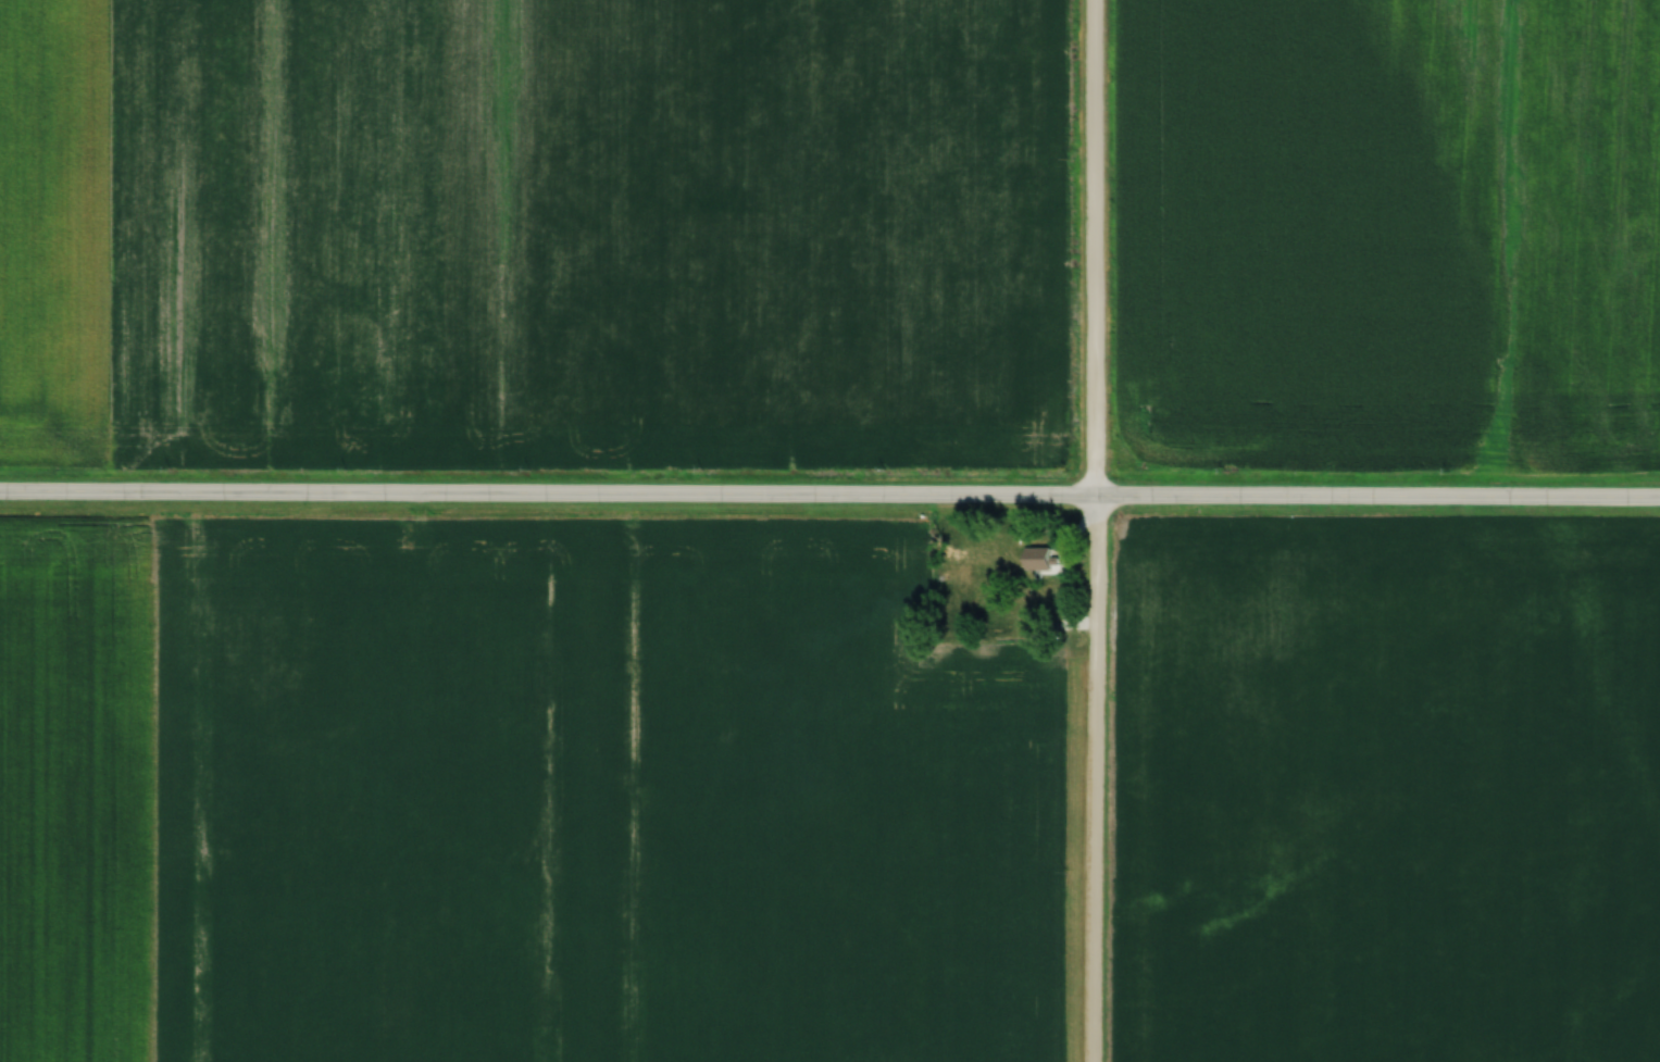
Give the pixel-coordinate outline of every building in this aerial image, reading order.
[(1050,556),(1050,546),(1019,546),(1019,568),(1057,568),(1057,556),(1050,556)]
